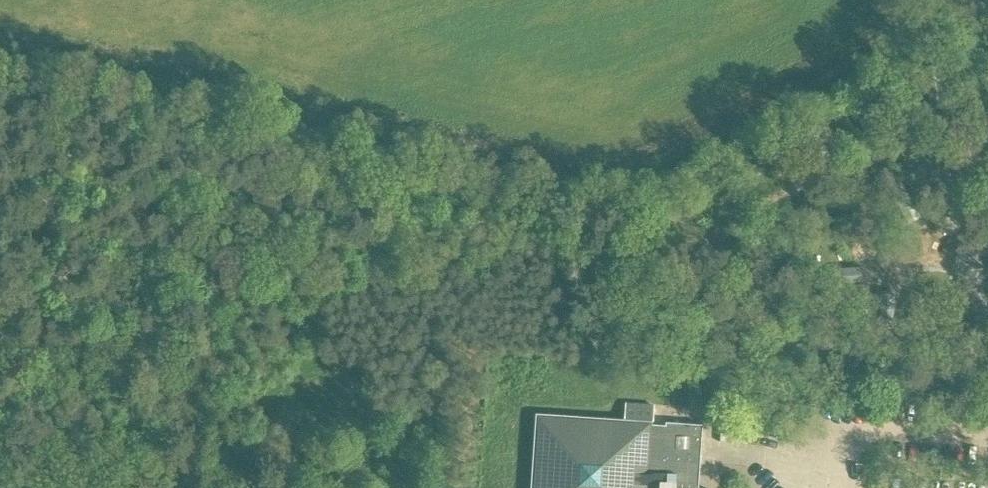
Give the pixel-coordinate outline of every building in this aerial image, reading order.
[(869,270),(825,272),(826,288),(870,286),(869,270)] [(881,294),(877,338),(892,340),(897,296),(881,294)] [(699,487),(701,453),(703,423),(536,413),(531,487),(701,487),(699,487)]
